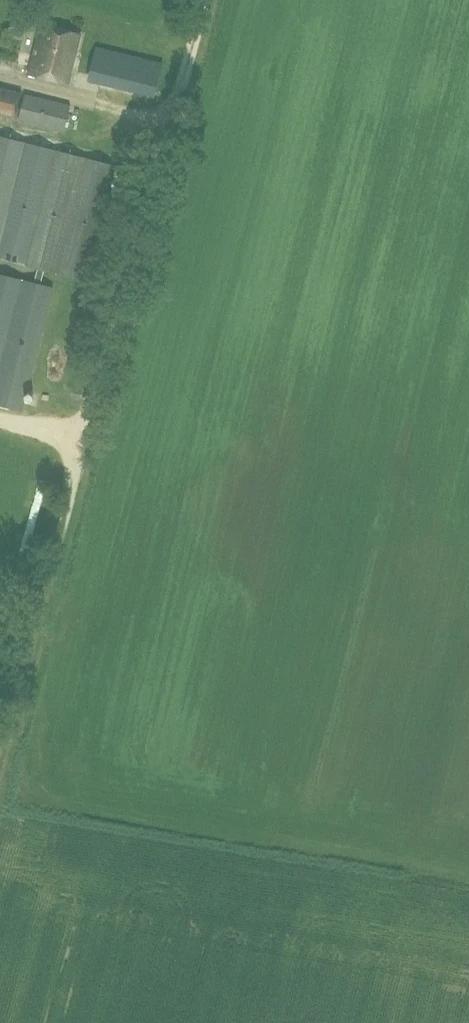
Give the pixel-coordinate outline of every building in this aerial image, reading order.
[(30,75),(69,84),(81,34),(42,25),(30,75)] [(105,84),(115,46),(90,39),(79,77),(105,84)] [(0,88),(0,113),(16,117),(22,93),(0,88)] [(70,106),(26,94),(19,121),(63,133),(70,106)] [(54,151),(0,137),(0,258),(86,281),(116,167),(54,151)] [(22,411),(53,286),(0,273),(0,405),(22,411)]
